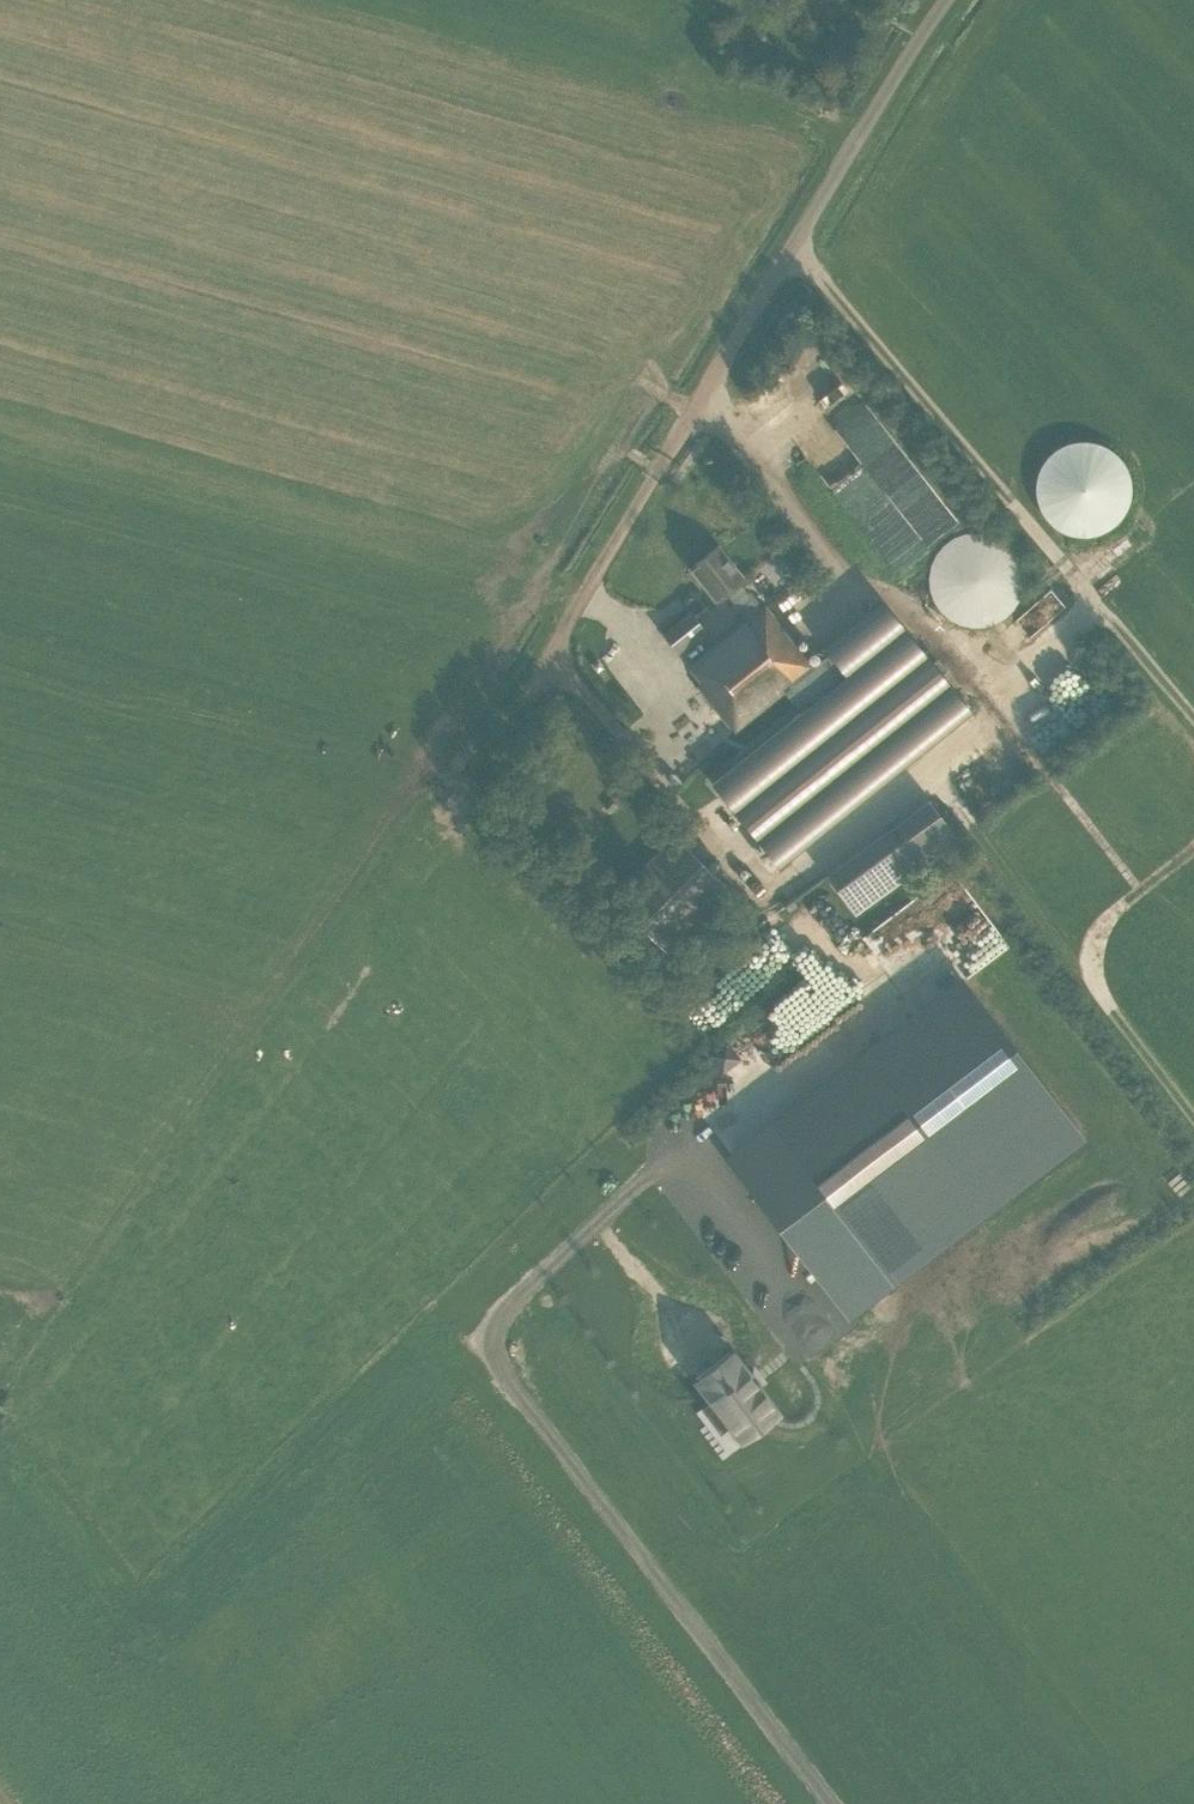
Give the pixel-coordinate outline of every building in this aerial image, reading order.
[(722,57),(736,63),(742,47),(728,41),(722,57)] [(795,444),(822,473),(850,447),(823,418),(795,444)] [(1131,485),(1129,479),(1129,476),(1128,474),(1126,470),(1124,467),(1121,463),(1118,459),(1115,456),(1109,452),(1103,449),(1098,447),(1093,445),(1088,445),(1082,444),(1074,445),(1068,447),(1062,449),(1056,453),(1052,456),(1047,461),(1044,465),(1041,469),(1038,475),(1036,481),(1035,487),(1035,490),(1035,494),(1035,498),(1036,502),(1037,506),(1038,509),(1040,514),(1042,518),(1044,520),(1046,523),(1048,526),(1051,529),(1054,531),(1058,534),(1061,535),(1064,537),(1067,538),(1071,539),(1074,540),(1078,541),(1082,541),(1085,541),(1089,540),(1093,540),(1096,539),(1101,537),(1107,535),(1110,533),(1114,530),(1116,528),(1119,525),(1121,522),(1123,519),(1125,516),(1127,512),(1129,508),(1131,501),(1131,493),(1131,489),(1131,485)] [(879,475),(898,500),(919,483),(900,459),(879,475)] [(1003,618),(1006,617),(1009,613),(1011,611),(1014,608),(1015,606),(1017,603),(1019,599),(1020,596),(1021,593),(1022,588),(1023,583),(1023,578),(1023,575),(1022,572),(1022,569),(1021,566),(1020,563),(1018,560),(1017,557),(1015,554),(1013,551),(1010,548),(1007,544),(1001,541),(999,539),(996,538),(991,536),(986,534),(983,534),(980,534),(974,533),(969,534),(964,535),(959,537),(957,538),(954,539),(950,542),(947,544),(945,546),(941,549),(938,553),(936,556),(935,559),(933,562),(932,565),(931,570),(930,573),(930,576),(930,579),(930,583),(930,584),(930,587),(931,592),(932,595),(933,598),(935,601),(936,604),(938,607),(941,611),(943,613),(946,615),(948,617),(951,619),(954,621),(958,623),(963,625),(966,626),(969,626),(974,627),(979,627),(984,626),(987,626),(990,625),(993,624),(997,622),(1000,620),(1003,618)] [(745,580),(719,546),(690,569),(717,603),(727,595),(747,620),(688,666),(701,683),(697,686),(734,733),(785,693),(799,711),(712,781),(779,866),(971,712),(882,600),(822,648),(828,656),(814,668),(764,605),(760,608),(741,584),(745,580)] [(691,613),(664,635),(678,654),(706,631),(691,613)] [(929,800),(826,876),(854,915),(958,838),(929,800)] [(665,953),(728,890),(674,836),(611,899),(665,953)] [(890,925),(925,979),(1007,927),(972,872),(890,925)] [(863,1308),(1082,1140),(959,980),(740,1148),(863,1308)] [(734,1355),(699,1383),(713,1401),(703,1409),(722,1434),(732,1426),(742,1440),(777,1414),(734,1355)]
